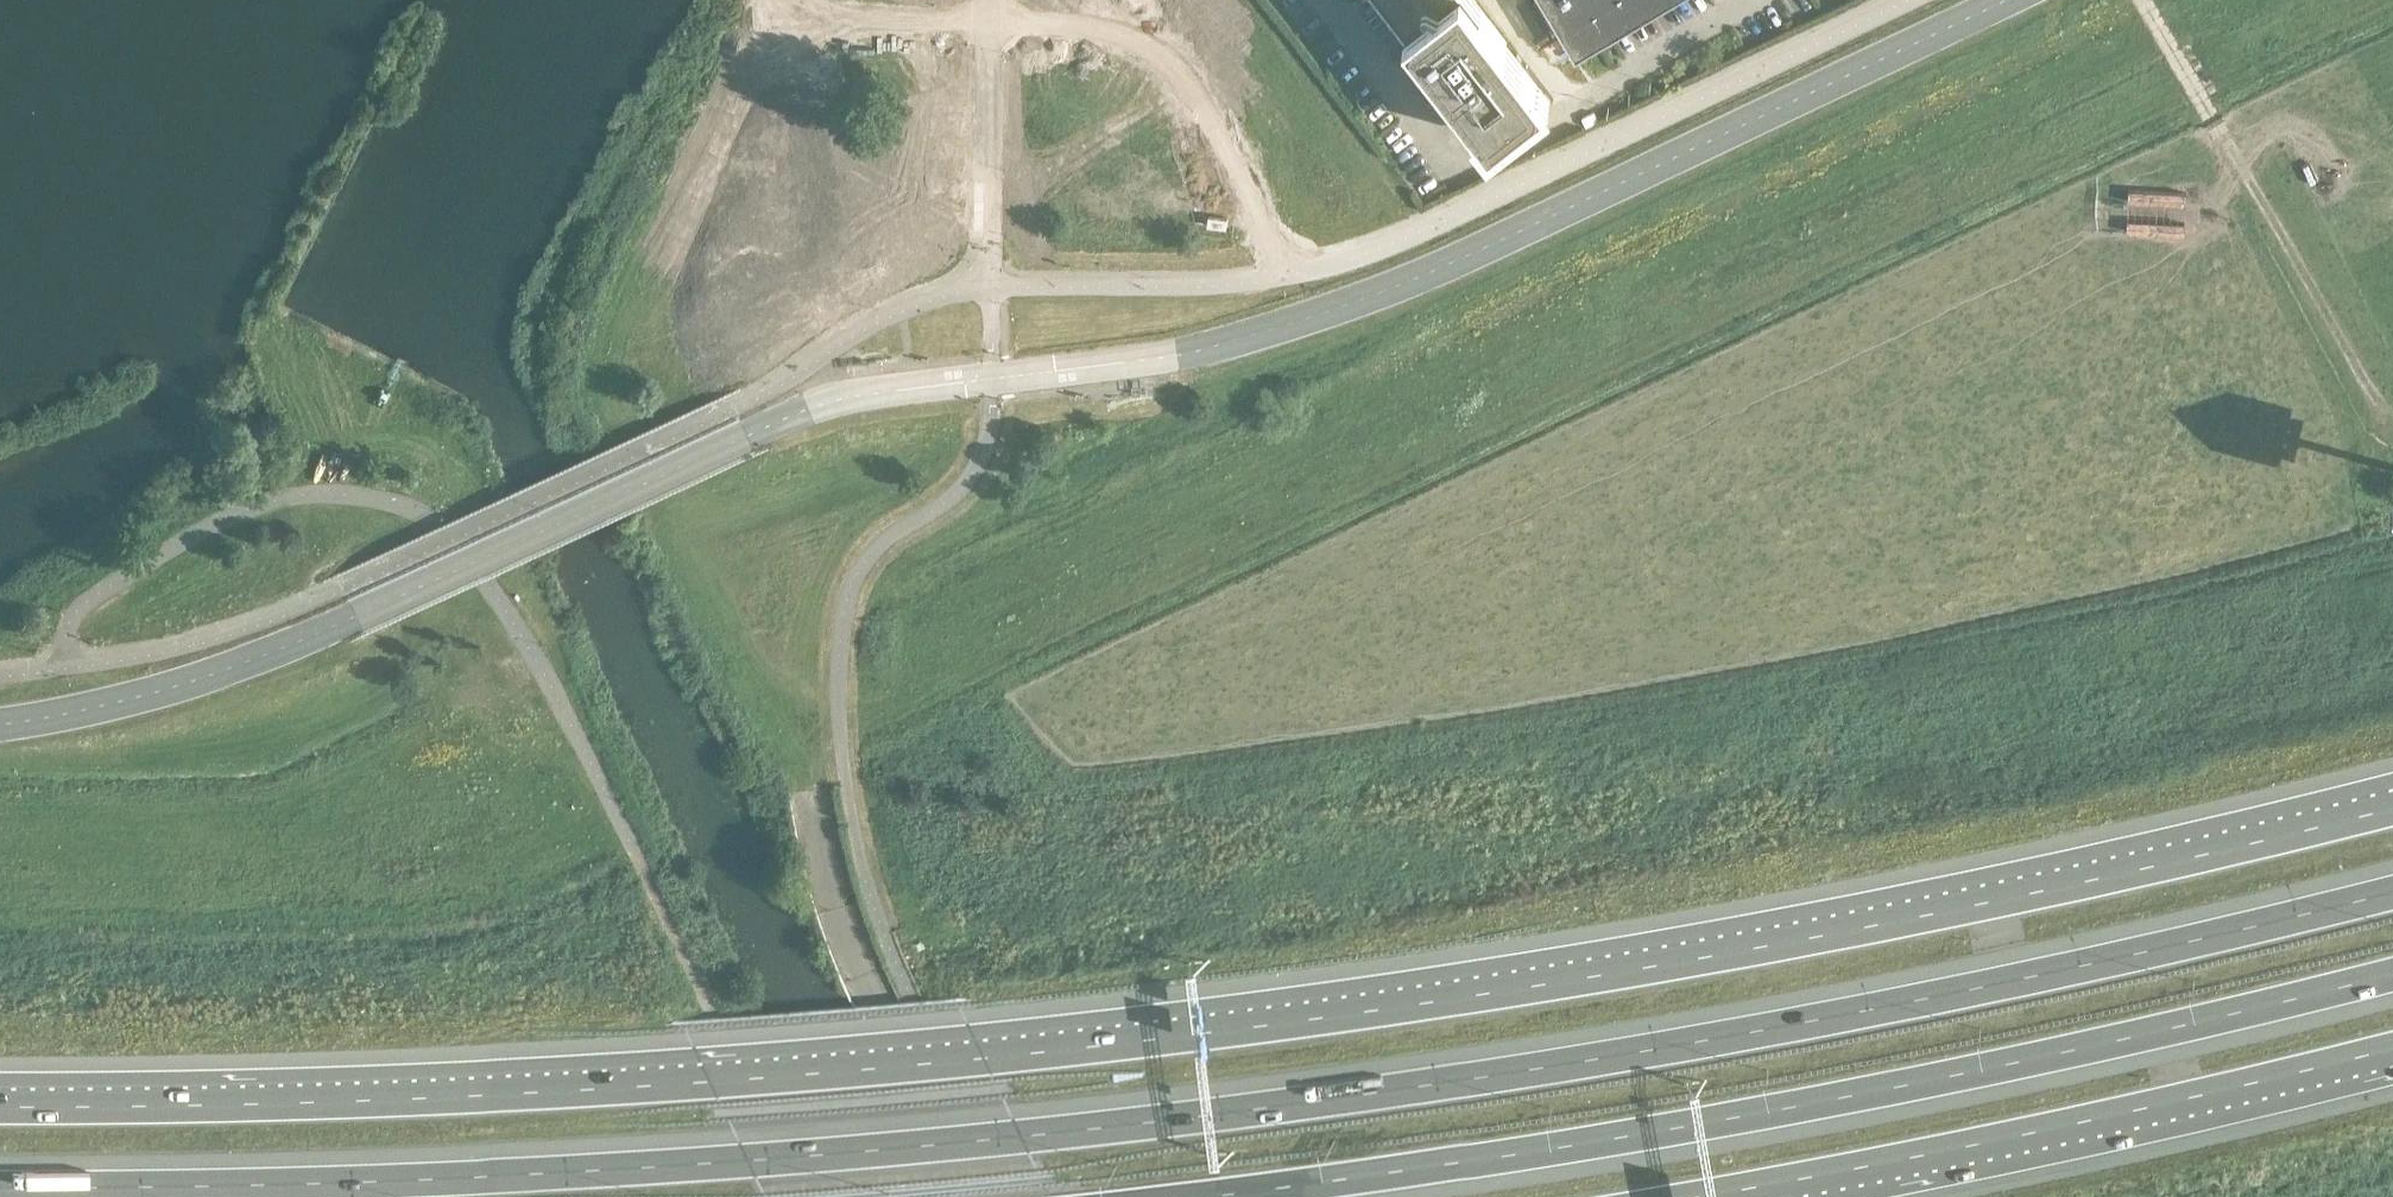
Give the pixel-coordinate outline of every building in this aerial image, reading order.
[(1558,22),(1516,53),(1475,0),(1384,0),(1501,151),(1558,107),(1522,61),(1563,32),(1567,38),(1567,37),(1576,52),(1664,0),(1544,0),(1558,22)] [(869,360),(847,363),(848,373),(870,370),(869,360)] [(1158,392),(1157,383),(1132,386),(1133,396),(1158,392)]
